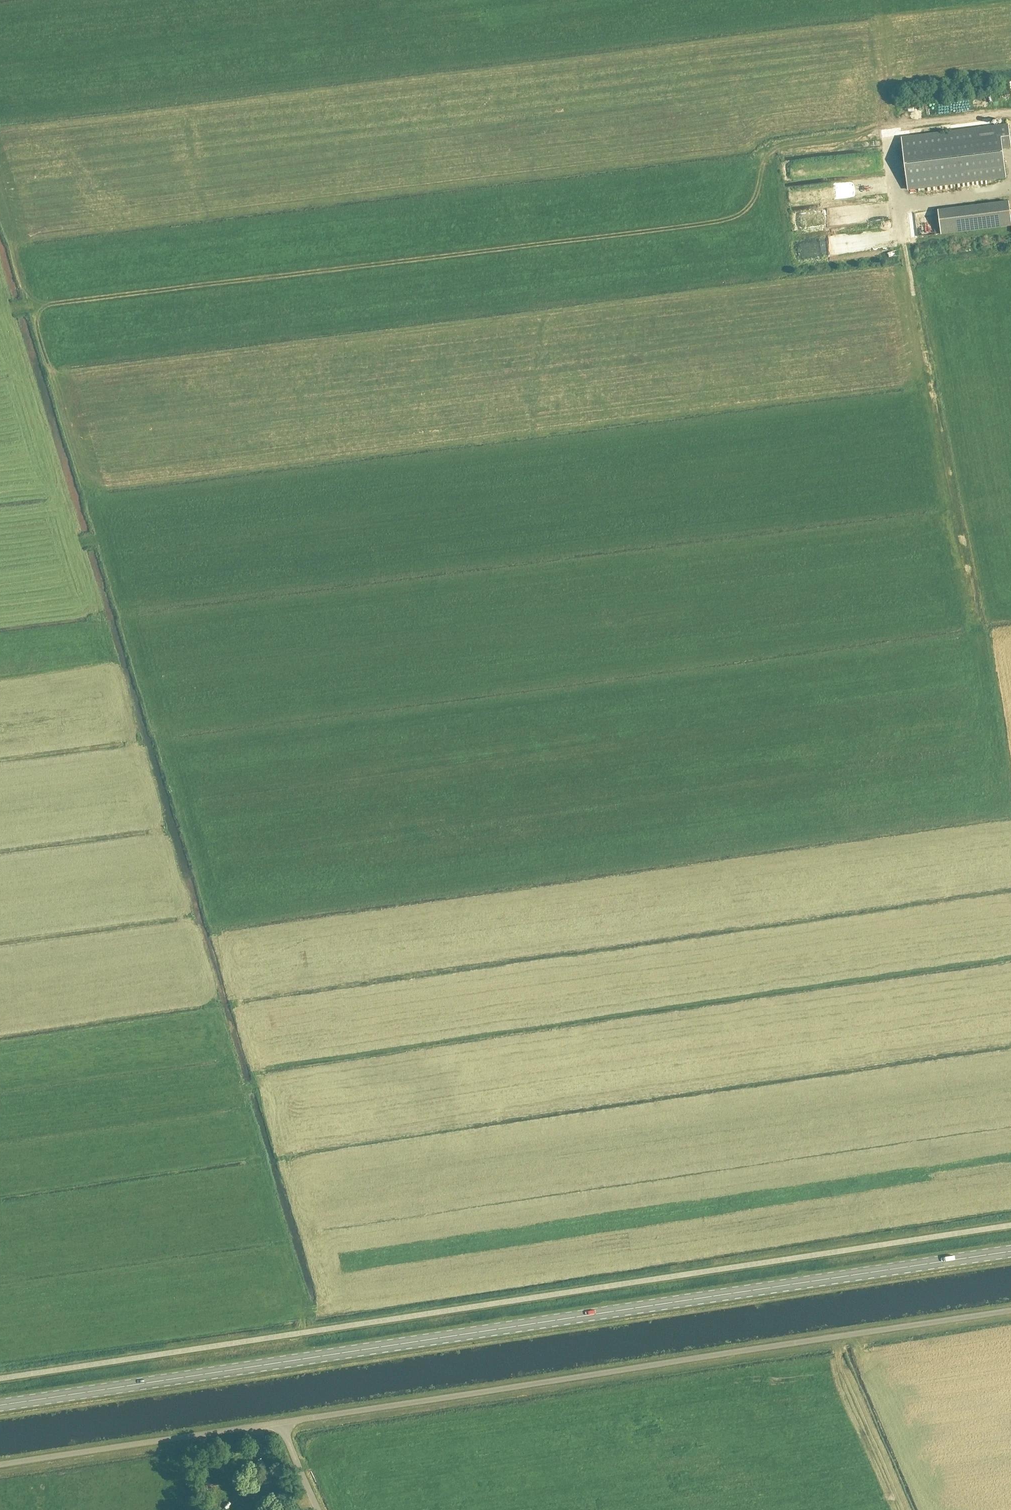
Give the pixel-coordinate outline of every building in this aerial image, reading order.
[(908,191),(1005,178),(1001,149),(1010,148),(1007,125),(902,138),(908,191)] [(940,238),(1010,232),(1009,205),(938,211),(940,238)] [(792,222),(792,232),(824,232),(824,222),(792,222)] [(874,238),(805,246),(792,247),(793,254),(802,253),(803,259),(795,260),(795,262),(876,253),(874,238)]
